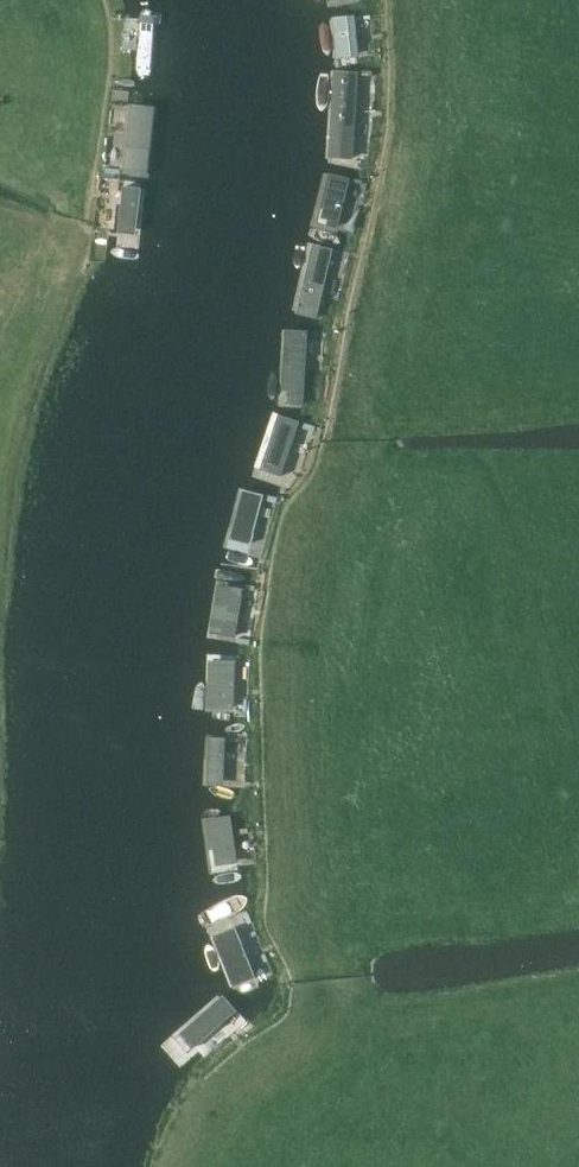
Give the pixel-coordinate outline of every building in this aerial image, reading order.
[(138,74),(154,74),(157,9),(141,8),(138,74)] [(343,15),(346,62),(363,61),(359,13),(343,15)] [(332,83),(332,161),(354,161),(355,83),(332,83)] [(123,172),(150,174),(157,104),(130,101),(123,172)] [(332,177),(323,224),(339,227),(348,180),(332,177)] [(117,231),(134,233),(139,186),(122,184),(117,231)] [(314,252),(296,314),(319,321),(337,259),(314,252)] [(291,403),(308,404),(310,357),(293,356),(291,403)] [(267,471),(283,477),(300,433),(284,427),(267,471)] [(233,550),(249,554),(259,507),(243,504),(233,550)] [(219,639),(235,641),(241,594),(224,592),(219,639)] [(218,715),(234,715),(235,667),(219,667),(218,715)] [(209,786),(226,786),(226,739),(210,739),(209,786)] [(216,824),(222,871),(239,869),(232,822),(216,824)] [(226,944),(245,988),(260,981),(241,938),(226,944)] [(211,1018),(176,1050),(187,1062),(222,1030),(211,1018)]
